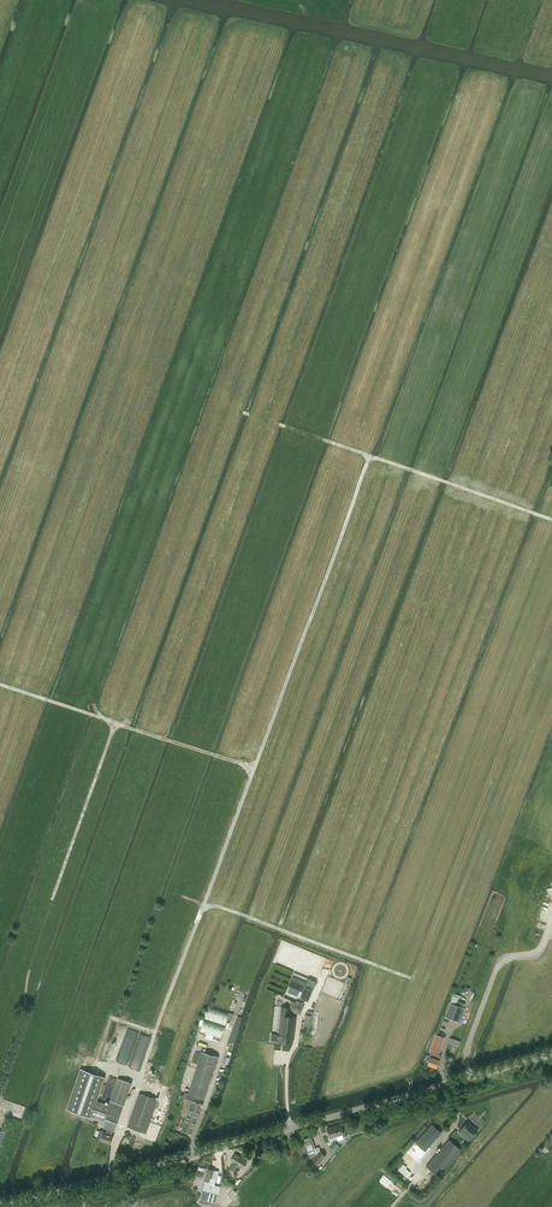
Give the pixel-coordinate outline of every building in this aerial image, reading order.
[(308,978),(305,986),(313,989),(316,981),(308,978)] [(291,980),(286,992),(300,997),(308,1001),(313,989),(305,986),(291,980)] [(453,995),(450,1002),(452,1003),(456,1005),(458,1000),(459,998),(453,995)] [(297,1001),(291,1005),(293,1012),(300,1013),(303,1006),(297,1001)] [(458,1021),(463,1007),(456,1005),(452,1003),(447,1017),(458,1021)] [(210,1006),(206,1019),(225,1025),(229,1012),(210,1006)] [(272,1033),(271,1040),(292,1043),(295,1017),(288,1016),(289,1007),(282,1006),(279,1035),(276,1035),(276,1034),(272,1033)] [(307,1015),(305,1014),(304,1022),(302,1022),(301,1028),(310,1029),(311,1030),(313,1015),(313,1012),(308,1011),(307,1015)] [(229,1041),(235,1042),(242,1017),(237,1015),(229,1041)] [(225,1026),(204,1019),(200,1032),(220,1039),(225,1026)] [(427,1055),(426,1058),(427,1059),(429,1060),(427,1064),(437,1068),(440,1060),(439,1059),(441,1055),(438,1054),(441,1046),(444,1037),(440,1035),(437,1034),(434,1043),(431,1052),(429,1055),(428,1055),(427,1055)] [(204,1099),(207,1089),(218,1056),(202,1051),(188,1094),(204,1099)] [(96,1100),(104,1077),(82,1069),(68,1109),(90,1117),(94,1118),(94,1117),(95,1118),(105,1121),(103,1127),(108,1129),(113,1131),(115,1131),(122,1109),(96,1100)] [(117,1082),(110,1101),(124,1105),(130,1086),(132,1082),(118,1078),(117,1082)] [(146,1133),(158,1099),(140,1093),(128,1127),(146,1133)] [(201,1107),(204,1100),(188,1094),(185,1101),(189,1102),(187,1106),(190,1107),(200,1111),(201,1107)] [(200,1111),(190,1107),(189,1109),(190,1109),(183,1126),(182,1130),(191,1134),(200,1111)] [(461,1129),(458,1132),(464,1138),(467,1134),(471,1138),(478,1130),(468,1122),(461,1129)] [(329,1137),(343,1134),(340,1124),(327,1127),(329,1137)] [(437,1137),(441,1132),(431,1124),(428,1128),(437,1137)] [(100,1130),(97,1138),(101,1139),(100,1140),(111,1143),(113,1136),(111,1136),(112,1132),(113,1131),(108,1129),(107,1131),(106,1132),(100,1130)] [(438,1176),(461,1150),(449,1139),(426,1166),(438,1176)] [(425,1150),(416,1142),(409,1150),(418,1158),(425,1150)] [(268,1147),(258,1150),(260,1157),(271,1154),(268,1147)] [(318,1164),(326,1156),(320,1151),(312,1160),(318,1164)] [(230,1161),(226,1167),(229,1169),(229,1170),(234,1173),(236,1170),(240,1173),(243,1168),(247,1161),(235,1154),(231,1161),(233,1162),(233,1163),(230,1161)] [(202,1194),(200,1198),(216,1203),(220,1186),(215,1185),(216,1179),(218,1171),(214,1170),(208,1169),(202,1194)]
